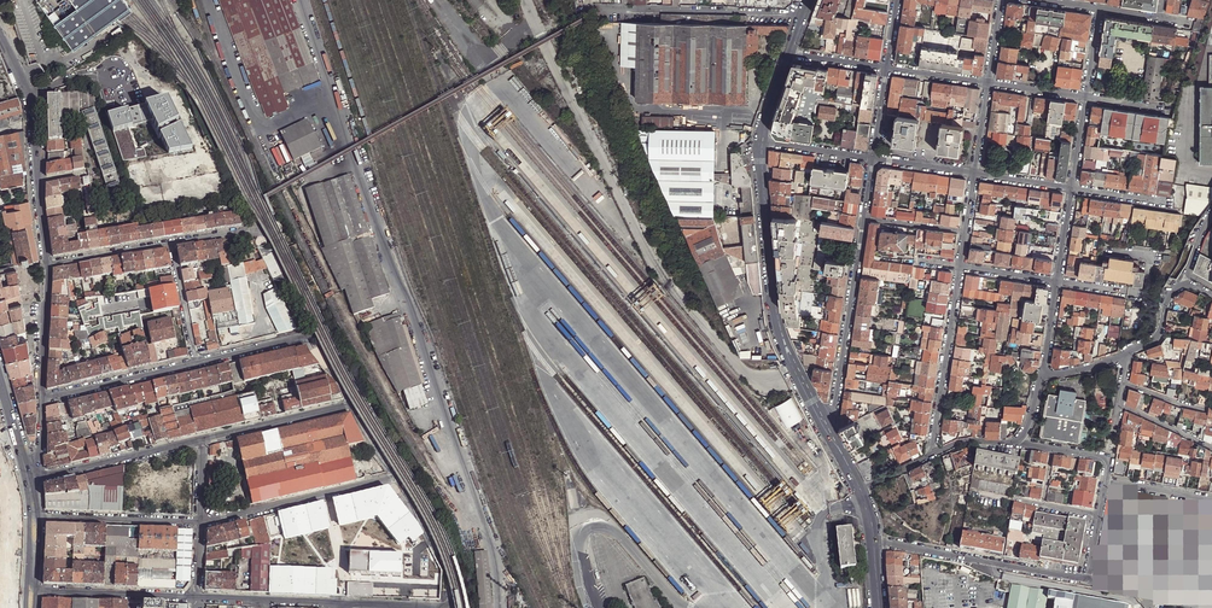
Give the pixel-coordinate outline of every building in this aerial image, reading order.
[(55,27),(73,52),(87,42),(118,19),(123,16),(129,11),(131,10),(124,0),(70,0),(77,11),(55,27)] [(289,0),(220,0),(266,116),(288,108),(283,92),(320,78),(289,0)] [(813,13),(834,16),(836,9),(838,10),(841,2),(839,2),(840,0),(818,0),(813,13)] [(857,0),(847,0),(847,2),(846,6),(845,9),(844,9),(844,13),(843,13),(843,18),(848,18),(853,19),(855,7),(857,0)] [(855,7),(863,9),(865,0),(857,0),(855,7)] [(889,0),(879,0),(878,4),(877,11),(887,12),(889,0)] [(903,8),(915,10),(917,0),(905,0),(903,8)] [(936,5),(935,11),(947,13),(949,0),(937,0),(936,5)] [(947,13),(959,15),(961,0),(949,0),(947,13)] [(959,15),(971,17),(972,9),(973,0),(961,0),(959,15)] [(990,0),(980,0),(978,10),(991,12),(993,0),(990,0)] [(1121,5),(1152,10),(1157,7),(1158,0),(1122,0),(1121,5)] [(1180,14),(1182,0),(1168,0),(1166,12),(1180,14)] [(1188,15),(1192,0),(1182,0),(1180,14),(1188,15)] [(1204,18),(1209,0),(1192,0),(1188,15),(1197,17),(1204,18)] [(1008,3),(1006,16),(1018,18),(1022,19),(1024,5),(1008,3)] [(1031,15),(1030,20),(1036,21),(1038,7),(1032,6),(1031,15)] [(863,9),(855,7),(853,19),(857,19),(871,21),(872,10),(863,9)] [(1038,7),(1036,21),(1050,23),(1062,25),(1064,25),(1066,11),(1038,7)] [(901,24),(914,26),(917,10),(915,10),(903,8),(901,24)] [(886,24),(887,12),(877,11),(872,10),(871,21),(886,24)] [(1091,15),(1066,11),(1064,25),(1064,26),(1089,29),(1091,15)] [(834,16),(813,13),(809,24),(815,24),(816,20),(826,22),(824,38),(827,38),(825,51),(832,52),(833,50),(834,45),(836,27),(836,26),(838,17),(836,16),(834,16)] [(747,15),(662,14),(662,23),(747,24),(747,15)] [(971,17),(959,15),(956,33),(962,34),(968,35),(970,20),(971,17)] [(1018,18),(1006,16),(1005,25),(1014,26),(1015,19),(1018,20),(1018,18)] [(848,18),(843,18),(838,17),(836,26),(847,28),(847,27),(848,18)] [(1195,31),(1199,32),(1204,18),(1197,17),(1192,31),(1195,31)] [(1105,21),(1101,54),(1113,56),(1117,33),(1152,38),(1154,25),(1110,18),(1105,21)] [(826,22),(816,20),(815,24),(822,25),(821,37),(824,38),(826,22)] [(970,20),(968,35),(975,36),(988,38),(989,30),(990,23),(985,22),(977,21),(970,20)] [(1030,20),(1029,20),(1028,23),(1023,23),(1022,29),(1016,28),(1015,30),(1023,31),(1034,33),(1036,21),(1030,20)] [(1050,23),(1036,21),(1034,33),(1041,34),(1045,34),(1048,35),(1050,23)] [(662,23),(623,22),(623,66),(637,66),(637,100),(747,101),(747,56),(758,56),(759,33),(770,34),(770,37),(786,37),(790,25),(747,24),(662,23)] [(1062,25),(1050,23),(1048,35),(1058,37),(1062,25)] [(922,47),(925,28),(914,26),(901,24),(898,42),(897,50),(921,54),(922,47)] [(1062,25),(1058,37),(1063,38),(1071,39),(1079,41),(1087,42),(1089,29),(1064,26),(1064,25),(1062,25)] [(1154,25),(1152,38),(1151,40),(1159,42),(1175,44),(1176,37),(1177,28),(1154,25)] [(847,27),(847,28),(847,29),(846,31),(845,40),(857,42),(858,35),(854,35),(855,32),(852,32),(852,28),(851,28),(847,27)] [(956,33),(944,31),(932,29),(925,28),(922,47),(959,52),(960,46),(962,34),(956,33)] [(840,33),(838,53),(843,54),(845,40),(846,31),(843,30),(842,33),(840,33)] [(1032,45),(1034,33),(1023,31),(1023,33),(1022,33),(1021,45),(1032,47),(1032,45)] [(1190,47),(1194,47),(1199,32),(1195,31),(1192,41),(1189,41),(1188,46),(1190,47)] [(1041,34),(1034,33),(1032,45),(1039,46),(1041,34)] [(968,35),(962,34),(960,46),(973,48),(975,36),(968,35)] [(1048,35),(1045,34),(1042,47),(1061,51),(1061,49),(1063,38),(1058,37),(1048,35)] [(858,35),(857,42),(855,56),(867,58),(870,44),(871,37),(858,35)] [(975,36),(973,48),(977,48),(976,54),(985,55),(988,38),(975,36)] [(882,46),(883,39),(871,37),(870,44),(882,46)] [(1189,39),(1176,37),(1175,44),(1188,46),(1189,41),(1189,39)] [(1071,39),(1063,38),(1061,49),(1070,51),(1071,44),(1071,39)] [(857,42),(845,40),(843,54),(855,56),(857,42)] [(880,59),(882,46),(870,44),(867,58),(880,59)] [(1016,63),(1018,49),(1002,46),(999,61),(1016,63)] [(959,53),(959,52),(922,47),(921,54),(919,65),(956,70),(958,56),(959,53)] [(1061,49),(1061,51),(1060,58),(1069,60),(1070,51),(1061,49)] [(895,61),(919,65),(921,54),(897,50),(896,59),(895,61)] [(1184,61),(1189,62),(1192,52),(1189,52),(1187,52),(1184,61)] [(965,56),(965,57),(963,71),(982,74),(985,55),(976,54),(975,57),(973,58),(965,56)] [(1101,54),(1099,65),(1111,67),(1113,56),(1101,54)] [(960,56),(958,56),(956,70),(963,71),(965,57),(960,56)] [(1164,58),(1149,56),(1144,91),(1159,93),(1163,63),(1164,58)] [(1172,95),(1178,96),(1184,77),(1189,62),(1184,61),(1177,60),(1176,65),(1172,95)] [(1025,65),(1016,63),(999,61),(997,76),(1014,79),(1014,76),(1013,76),(1015,66),(1018,67),(1017,69),(1028,71),(1029,66),(1025,65)] [(815,86),(818,68),(799,66),(792,70),(788,82),(815,86)] [(1083,70),(1058,66),(1057,74),(1056,81),(1056,85),(1080,89),(1083,70)] [(832,86),(832,83),(834,68),(828,67),(828,70),(825,88),(831,88),(832,86)] [(815,86),(813,99),(818,99),(823,100),(824,98),(825,88),(828,70),(818,68),(815,86)] [(832,83),(838,84),(840,69),(834,68),(832,83)] [(855,86),(857,71),(840,69),(838,84),(855,86)] [(860,106),(861,106),(866,72),(857,71),(855,86),(852,105),(860,106)] [(861,106),(873,108),(877,79),(873,73),(866,72),(861,106)] [(893,76),(888,105),(894,106),(900,107),(901,100),(899,100),(901,93),(903,93),(905,78),(893,76)] [(918,80),(905,78),(903,93),(914,95),(914,96),(916,96),(918,80)] [(814,123),(817,102),(818,99),(813,99),(815,86),(788,82),(776,117),(795,120),(814,123)] [(950,104),(953,85),(934,82),(931,97),(932,103),(932,104),(940,105),(940,108),(945,108),(949,109),(950,104)] [(841,103),(852,105),(855,86),(838,84),(838,87),(836,100),(835,102),(841,103)] [(964,110),(968,87),(953,85),(950,104),(954,105),(957,106),(957,105),(963,106),(962,108),(961,108),(961,111),(964,111),(964,110)] [(1209,86),(1200,86),(1200,110),(1199,147),(1199,162),(1211,163),(1211,86),(1209,86)] [(980,89),(968,87),(964,110),(976,111),(980,89)] [(1108,87),(1107,93),(1122,95),(1123,89),(1108,87)] [(1143,98),(1144,92),(1128,90),(1128,96),(1143,98)] [(1000,101),(1002,92),(995,91),(993,100),(1000,101)] [(1159,93),(1144,91),(1144,92),(1143,98),(1158,100),(1159,93)] [(92,92),(58,93),(58,96),(61,96),(62,120),(63,119),(82,113),(94,109),(97,108),(92,92)] [(1010,105),(1019,106),(1021,95),(1002,92),(1000,101),(1000,103),(1010,105)] [(1019,106),(1017,120),(1019,120),(1023,121),(1027,96),(1021,95),(1019,106)] [(62,140),(62,120),(61,96),(58,96),(47,96),(49,142),(62,140)] [(924,119),(925,111),(927,99),(922,98),(921,105),(917,104),(918,99),(902,97),(901,100),(900,107),(900,112),(915,115),(915,118),(918,119),(924,119)] [(1035,111),(1049,113),(1051,99),(1036,97),(1035,102),(1034,110),(1035,111)] [(841,106),(841,103),(835,102),(829,101),(823,100),(818,99),(817,102),(821,102),(818,117),(835,120),(837,108),(836,108),(837,105),(841,106)] [(1049,113),(1048,120),(1063,122),(1066,102),(1051,99),(1049,113)] [(165,155),(191,150),(167,100),(107,116),(122,162),(139,159),(130,136),(153,130),(165,155)] [(1009,111),(1010,105),(1000,103),(1000,101),(993,100),(992,111),(999,112),(1000,111),(1000,109),(1001,110),(1009,111)] [(1078,103),(1066,102),(1063,122),(1070,123),(1070,122),(1070,119),(1075,120),(1078,103)] [(1013,134),(1015,134),(1015,130),(1016,123),(1017,120),(1019,106),(1010,105),(1009,111),(1009,113),(1007,123),(1005,122),(1004,132),(1007,133),(1013,134)] [(871,122),(873,108),(861,106),(860,106),(858,120),(871,122)] [(1090,120),(1102,121),(1104,107),(1093,106),(1090,120)] [(1106,108),(1104,107),(1102,121),(1102,124),(1101,127),(1101,132),(1100,135),(1100,137),(1099,145),(1099,147),(1111,148),(1123,150),(1147,154),(1162,156),(1163,156),(1167,134),(1168,127),(1170,117),(1106,108)] [(89,134),(99,163),(112,161),(94,109),(82,113),(89,134)] [(942,123),(947,124),(948,114),(925,111),(924,119),(936,121),(936,122),(942,123)] [(992,111),(989,130),(995,131),(1004,132),(1005,122),(1006,113),(999,112),(992,111)] [(1172,118),(1170,117),(1168,127),(1174,128),(1175,118),(1176,113),(1173,112),(1172,118)] [(636,116),(631,119),(636,130),(642,130),(636,116)] [(642,116),(642,130),(673,130),(673,116),(642,116)] [(914,147),(918,119),(897,116),(893,143),(914,147)] [(777,136),(792,138),(795,120),(776,117),(773,130),(777,136)] [(308,119),(280,132),(294,161),(321,148),(308,119)] [(942,123),(936,122),(936,121),(924,119),(918,119),(914,147),(938,151),(942,123)] [(811,141),(813,130),(814,123),(795,120),(792,138),(811,141)] [(1052,139),(1060,141),(1061,134),(1062,130),(1063,122),(1048,120),(1045,138),(1052,139)] [(868,137),(870,125),(858,123),(857,131),(856,134),(859,134),(862,135),(862,136),(868,137)] [(963,126),(942,123),(938,151),(959,154),(963,126)] [(1019,134),(1029,136),(1030,125),(1020,124),(1019,131),(1019,134)] [(1096,132),(1101,132),(1101,127),(1092,126),(1089,125),(1088,135),(1095,136),(1096,132)] [(642,130),(636,130),(659,179),(714,180),(733,185),(735,185),(742,184),(751,184),(751,178),(736,151),(731,152),(732,172),(714,172),(715,131),(673,130),(642,130)] [(1005,144),(1005,143),(1007,133),(1004,132),(995,131),(993,141),(993,142),(1005,144)] [(841,146),(854,148),(856,135),(856,134),(843,132),(841,146)] [(1029,147),(1029,146),(1031,139),(1031,136),(1030,136),(1029,136),(1019,134),(1017,145),(1022,146),(1029,147)] [(1062,141),(1072,142),(1073,136),(1067,135),(1061,134),(1060,141),(1062,141)] [(867,150),(868,137),(862,136),(859,136),(856,135),(854,148),(867,150)] [(1093,146),(1095,136),(1088,135),(1086,145),(1093,146)] [(1044,148),(1050,149),(1052,139),(1045,138),(1037,137),(1036,139),(1035,147),(1044,148)] [(75,150),(81,149),(80,138),(70,139),(71,150),(75,150)] [(49,142),(48,142),(47,152),(64,151),(63,140),(62,140),(49,142)] [(1066,174),(1072,142),(1062,141),(1060,153),(1058,169),(1058,170),(1057,179),(1061,179),(1066,174)] [(1018,173),(1030,175),(1033,158),(1019,156),(1017,150),(1017,148),(1021,149),(1022,146),(1017,145),(1016,145),(1013,145),(1013,149),(1016,158),(1019,159),(1018,168),(1018,173)] [(1109,160),(1110,155),(1111,148),(1099,147),(1097,146),(1093,146),(1086,145),(1085,157),(1109,160)] [(1122,157),(1123,150),(1111,148),(1110,155),(1122,157)] [(769,150),(769,166),(774,166),(780,167),(782,152),(769,150)] [(802,155),(782,152),(780,167),(786,168),(787,160),(801,162),(802,155)] [(1047,168),(1046,177),(1057,179),(1058,170),(1058,169),(1060,153),(1050,152),(1049,155),(1047,168)] [(48,155),(48,165),(64,162),(64,161),(67,153),(48,155)] [(1040,176),(1046,177),(1047,168),(1049,155),(1046,154),(1043,154),(1041,168),(1040,176)] [(1144,175),(1147,155),(1139,154),(1136,174),(1144,175)] [(1141,191),(1156,193),(1162,156),(1147,154),(1147,155),(1144,175),(1143,179),(1141,191)] [(815,157),(802,155),(801,162),(801,167),(801,168),(800,170),(801,170),(800,177),(804,178),(805,173),(812,174),(813,167),(815,157)] [(1156,193),(1170,196),(1171,196),(1173,184),(1174,177),(1177,158),(1163,156),(1162,156),(1156,193)] [(74,171),(84,169),(83,166),(82,158),(76,159),(72,160),(74,171)] [(66,173),(74,171),(72,160),(71,160),(64,161),(66,173)] [(46,176),(66,173),(64,161),(64,162),(48,165),(47,165),(46,176)] [(112,161),(99,163),(102,173),(104,178),(116,174),(112,161)] [(861,164),(850,162),(850,165),(849,172),(848,176),(862,178),(864,167),(861,164)] [(293,173),(289,165),(284,167),(286,172),(285,173),(286,176),(293,173)] [(780,167),(774,166),(773,179),(791,181),(792,169),(786,168),(780,167)] [(812,174),(811,182),(833,185),(836,170),(813,167),(812,174)] [(878,171),(875,189),(888,190),(888,186),(889,184),(891,168),(883,167),(878,171)] [(903,170),(891,168),(889,184),(890,184),(891,182),(896,183),(895,188),(898,189),(899,184),(901,184),(901,180),(903,170)] [(0,181),(1,188),(25,183),(24,174),(23,170),(0,175),(0,179),(0,181)] [(849,172),(836,170),(833,185),(847,187),(847,184),(848,176),(849,172)] [(915,172),(903,170),(901,180),(911,182),(913,182),(915,172)] [(1081,182),(1093,184),(1095,171),(1083,170),(1081,182)] [(1105,186),(1117,187),(1119,175),(1120,172),(1120,171),(1113,170),(1112,174),(1109,173),(1107,173),(1105,186)] [(1093,184),(1105,186),(1107,173),(1095,171),(1095,172),(1095,171),(1093,184)] [(929,174),(915,172),(913,182),(912,188),(912,189),(926,191),(929,174)] [(116,174),(104,178),(110,196),(122,192),(116,174)] [(939,175),(929,174),(926,191),(931,192),(936,192),(939,175)] [(1117,187),(1129,189),(1131,178),(1131,174),(1128,174),(1128,176),(1124,176),(1119,175),(1117,187)] [(951,177),(939,175),(936,192),(949,194),(951,177)] [(306,191),(326,249),(322,250),(342,292),(354,315),(374,309),(371,300),(390,295),(350,176),(306,191)] [(861,186),(862,178),(848,176),(847,184),(861,186)] [(965,180),(951,177),(949,194),(951,194),(963,196),(965,180)] [(1129,189),(1141,191),(1143,179),(1131,178),(1129,189)] [(80,191),(79,179),(59,182),(61,194),(80,191)] [(675,216),(678,216),(714,217),(714,213),(714,190),(714,184),(732,190),(735,190),(736,188),(735,185),(733,185),(714,180),(659,179),(675,216)] [(773,179),(770,179),(771,192),(790,193),(791,193),(792,185),(792,182),(791,181),(773,179)] [(61,194),(59,182),(46,185),(46,200),(61,197),(61,194)] [(984,197),(983,203),(990,204),(990,202),(991,199),(991,194),(993,184),(980,182),(979,192),(984,193),(984,197)] [(1201,217),(1211,202),(1211,188),(1190,184),(1186,183),(1186,186),(1187,198),(1183,214),(1201,217)] [(742,216),(754,215),(751,184),(742,184),(743,201),(740,201),(742,216)] [(1006,186),(993,184),(991,194),(1004,196),(1006,186)] [(888,190),(886,206),(893,207),(897,207),(898,204),(900,192),(900,190),(898,190),(896,202),(891,202),(893,191),(891,190),(891,187),(888,186),(888,190)] [(1018,188),(1006,186),(1004,196),(1011,197),(1017,198),(1018,188)] [(1030,189),(1018,188),(1017,198),(1027,200),(1029,200),(1030,189)] [(875,189),(873,204),(884,205),(886,206),(888,190),(875,189)] [(1041,191),(1030,189),(1029,200),(1038,202),(1040,202),(1041,191)] [(1053,193),(1041,191),(1040,202),(1039,204),(1044,205),(1043,210),(1050,211),(1051,211),(1051,209),(1051,207),(1052,205),(1052,204),(1053,193)] [(790,193),(771,192),(772,204),(790,206),(790,193)] [(800,194),(797,194),(795,194),(791,193),(790,193),(790,206),(772,204),(773,216),(796,218),(811,220),(812,208),(813,196),(809,196),(800,194)] [(846,193),(845,201),(858,203),(859,195),(850,193),(846,193)] [(1053,205),(1061,206),(1063,194),(1053,193),(1052,204),(1052,205),(1053,205)] [(94,213),(91,194),(85,195),(87,209),(89,209),(89,214),(94,213)] [(831,199),(813,196),(812,208),(843,213),(856,215),(858,203),(845,201),(831,199)] [(61,197),(46,200),(47,210),(61,208),(62,208),(61,197)] [(636,199),(642,211),(646,210),(641,197),(636,199)] [(1091,199),(1085,198),(1082,212),(1085,213),(1084,220),(1087,220),(1088,218),(1089,215),(1089,213),(1089,212),(1091,199)] [(1106,201),(1091,199),(1089,212),(1101,214),(1104,215),(1106,201)] [(33,220),(29,200),(27,201),(6,205),(3,206),(3,207),(3,209),(4,211),(15,265),(37,260),(39,260),(34,236),(31,221),(33,221),(33,220)] [(950,200),(948,200),(946,207),(945,215),(953,216),(954,210),(955,204),(956,204),(956,201),(950,200)] [(1121,203),(1106,201),(1104,215),(1108,215),(1119,217),(1121,203)] [(983,203),(981,213),(986,214),(994,215),(996,203),(990,202),(990,204),(983,203)] [(1131,218),(1133,205),(1121,203),(1119,217),(1131,218)] [(871,215),(879,216),(880,211),(883,212),(883,208),(884,205),(873,204),(871,215)] [(138,226),(140,226),(136,213),(139,211),(137,205),(132,206),(134,214),(138,226)] [(126,215),(134,214),(132,206),(125,207),(126,215)] [(1014,218),(1015,218),(1019,219),(1025,220),(1026,216),(1024,215),(1022,215),(1022,213),(1024,213),(1031,213),(1030,214),(1037,215),(1037,209),(1028,208),(1027,208),(1025,208),(1016,206),(1015,213),(1014,218)] [(116,216),(117,227),(125,225),(123,218),(120,216),(126,215),(125,207),(115,209),(116,213),(116,216)] [(1173,229),(1173,232),(1178,233),(1180,215),(1133,207),(1131,222),(1136,223),(1135,226),(1145,227),(1145,224),(1150,225),(1154,226),(1154,229),(1164,230),(1164,227),(1169,228),(1173,229)] [(61,208),(47,210),(48,221),(63,218),(61,208)] [(916,214),(915,221),(922,222),(922,218),(923,211),(917,210),(916,214)] [(888,218),(915,221),(916,214),(913,214),(889,211),(889,212),(888,218)] [(1051,211),(1050,211),(1049,220),(1055,221),(1057,212),(1052,211),(1051,211)] [(856,215),(843,213),(841,225),(855,227),(856,215)] [(953,216),(945,215),(942,214),(940,224),(958,227),(960,217),(957,217),(956,216),(953,216)] [(747,262),(759,261),(754,215),(742,216),(732,216),(732,220),(742,220),(744,245),(722,246),(714,217),(678,216),(700,266),(725,254),(747,262)] [(1119,220),(1119,217),(1108,215),(1107,220),(1107,222),(1118,223),(1118,221),(1119,220)] [(796,218),(773,216),(774,227),(813,232),(814,221),(811,220),(796,218)] [(1001,225),(1000,228),(1013,230),(1015,218),(1014,218),(1007,217),(1002,216),(1001,225)] [(201,231),(207,231),(204,217),(200,218),(194,219),(196,232),(201,231)] [(64,218),(63,218),(48,221),(50,231),(65,229),(65,228),(64,218)] [(91,228),(96,227),(95,219),(85,221),(86,228),(91,228)] [(189,233),(196,232),(194,219),(180,222),(182,235),(189,233)] [(1029,228),(1037,229),(1038,224),(1038,222),(1026,220),(1026,224),(1029,225),(1029,226),(1029,228)] [(173,236),(182,235),(180,222),(162,225),(164,238),(173,236)] [(853,239),(855,227),(841,225),(822,222),(821,226),(821,230),(820,233),(829,235),(853,239)] [(870,223),(866,248),(875,250),(878,234),(879,234),(880,232),(879,232),(879,229),(878,229),(879,224),(870,223)] [(1047,223),(1045,235),(1048,235),(1056,236),(1057,232),(1058,225),(1047,223)] [(157,239),(164,238),(162,225),(158,225),(150,227),(152,240),(157,239)] [(1079,226),(1074,225),(1072,236),(1081,237),(1085,238),(1086,227),(1079,226)] [(134,243),(140,242),(138,229),(138,226),(128,228),(130,244),(134,243)] [(77,237),(76,227),(65,228),(65,229),(67,239),(78,237),(77,237)] [(146,241),(152,240),(150,227),(147,227),(138,229),(140,242),(146,241)] [(813,232),(774,227),(775,234),(795,237),(818,240),(819,235),(820,233),(813,232)] [(1205,237),(1193,271),(1211,282),(1211,227),(1205,237)] [(125,244),(130,244),(128,228),(118,229),(120,245),(125,244)] [(1000,228),(998,240),(1012,242),(1012,239),(1016,239),(1016,234),(1013,234),(1013,232),(1016,233),(1017,231),(1013,230),(1000,228)] [(65,229),(50,231),(50,237),(51,242),(67,239),(65,229)] [(115,246),(120,245),(118,229),(107,231),(109,247),(115,246)] [(927,230),(918,229),(917,235),(916,246),(916,247),(917,247),(925,248),(925,246),(926,242),(927,230)] [(943,232),(927,230),(926,242),(929,243),(936,243),(940,244),(942,244),(943,242),(943,232)] [(1015,242),(1027,244),(1029,232),(1021,231),(1017,230),(1017,231),(1016,233),(1016,234),(1016,239),(1015,242)] [(104,248),(109,247),(107,231),(97,233),(99,249),(104,248)] [(895,232),(881,231),(879,251),(887,252),(887,248),(898,250),(898,253),(905,254),(905,253),(907,242),(908,234),(899,233),(899,232),(895,231),(895,232)] [(950,233),(943,232),(943,242),(952,243),(953,238),(953,234),(950,233)] [(93,250),(99,249),(97,233),(91,233),(86,234),(86,235),(89,251),(93,250)] [(796,248),(797,240),(794,240),(795,237),(775,234),(776,251),(796,255),(797,248),(796,248)] [(917,235),(908,234),(907,242),(913,243),(912,245),(916,246),(917,235)] [(83,252),(89,251),(86,235),(77,237),(78,237),(78,243),(80,252),(83,252)] [(818,241),(818,246),(825,247),(826,236),(819,235),(818,240),(818,241)] [(852,243),(853,239),(829,235),(828,239),(852,243)] [(1078,257),(1081,237),(1072,236),(1069,255),(1078,257)] [(655,240),(670,270),(667,272),(670,278),(674,276),(677,281),(681,279),(661,237),(655,240)] [(67,239),(51,242),(53,257),(61,255),(69,254),(68,245),(67,239)] [(217,241),(215,241),(219,259),(221,266),(230,265),(224,240),(217,241)] [(796,255),(816,257),(818,246),(818,241),(797,240),(796,248),(797,248),(796,255)] [(998,240),(997,252),(1010,254),(1010,251),(1012,242),(998,240)] [(204,244),(207,261),(219,259),(215,241),(206,243),(204,244)] [(257,248),(254,241),(247,244),(250,251),(257,248)] [(1013,254),(1025,256),(1027,244),(1015,242),(1014,247),(1018,248),(1017,252),(1014,252),(1013,254)] [(74,253),(80,252),(78,243),(68,245),(69,254),(74,253)] [(985,250),(990,251),(991,246),(971,243),(971,248),(985,250)] [(197,263),(207,261),(204,244),(195,245),(193,245),(197,263)] [(177,248),(180,266),(197,263),(193,245),(182,247),(177,248)] [(818,246),(816,257),(828,259),(835,260),(836,257),(836,256),(824,254),(825,247),(818,246)] [(866,248),(864,265),(912,272),(913,266),(913,265),(874,260),(875,250),(866,248)] [(954,257),(955,250),(945,249),(942,248),(941,252),(941,256),(954,257)] [(969,260),(983,262),(984,254),(985,250),(971,248),(969,260)] [(156,252),(152,252),(155,270),(171,267),(167,250),(156,252)] [(795,266),(796,255),(776,251),(776,252),(778,263),(795,266)] [(144,254),(142,254),(145,272),(155,270),(152,252),(144,254)] [(995,264),(1009,266),(1010,254),(997,252),(996,256),(995,264)] [(133,256),(131,256),(134,274),(145,272),(142,254),(133,256)] [(762,293),(759,261),(747,262),(725,254),(700,266),(719,307),(736,300),(739,285),(732,269),(747,265),(748,281),(752,294),(762,293)] [(1012,266),(1023,268),(1025,256),(1013,254),(1012,266)] [(826,271),(828,259),(816,257),(796,255),(795,266),(811,269),(817,270),(826,271)] [(1079,257),(1078,257),(1069,255),(1067,265),(1076,266),(1076,261),(1079,261),(1079,257)] [(124,257),(121,258),(124,276),(134,274),(131,256),(124,257)] [(1023,268),(1035,270),(1036,258),(1032,257),(1029,257),(1027,256),(1025,256),(1023,268)] [(1094,279),(1142,287),(1144,271),(1138,270),(1139,266),(1137,266),(1133,265),(1134,260),(1110,256),(1109,261),(1104,260),(1103,260),(1102,265),(1096,264),(1094,279)] [(113,259),(111,259),(113,274),(114,277),(124,276),(121,258),(113,259)] [(1051,272),(1053,260),(1036,258),(1035,270),(1051,272)] [(102,261),(100,261),(103,276),(113,274),(111,259),(102,261)] [(846,262),(839,261),(835,260),(828,259),(826,271),(830,272),(832,272),(833,272),(844,274),(846,262)] [(267,268),(263,260),(256,263),(255,261),(253,261),(253,262),(255,269),(256,272),(267,268)] [(93,262),(90,263),(92,278),(103,276),(100,261),(93,262)] [(245,264),(243,264),(245,275),(256,272),(255,269),(253,262),(253,261),(247,263),(245,264)] [(1096,264),(1081,262),(1080,267),(1079,277),(1094,279),(1096,264)] [(82,264),(79,265),(82,280),(85,279),(88,278),(92,278),(90,263),(82,264)] [(778,265),(782,289),(796,291),(797,277),(793,276),(795,266),(778,263),(778,265)] [(232,286),(236,311),(239,326),(255,324),(245,275),(243,264),(228,267),(230,282),(231,286),(232,286)] [(68,267),(68,278),(74,280),(82,280),(79,265),(75,265),(68,267)] [(864,265),(862,277),(879,279),(905,283),(910,284),(911,277),(912,272),(864,265)] [(1080,267),(1076,266),(1067,265),(1066,275),(1079,277),(1080,267)] [(797,277),(796,291),(815,293),(815,282),(817,270),(811,269),(795,266),(793,276),(797,277)] [(53,269),(53,284),(56,282),(68,281),(68,278),(68,267),(53,269)] [(924,268),(917,267),(916,277),(930,280),(931,280),(931,274),(924,273),(924,268)] [(184,284),(197,281),(195,269),(181,271),(184,284)] [(10,285),(19,283),(16,271),(8,273),(8,275),(10,284),(10,285)] [(952,272),(941,271),(940,277),(939,277),(939,279),(933,278),(933,280),(950,283),(952,272)] [(199,274),(201,280),(211,279),(210,272),(203,273),(199,274)] [(845,286),(847,274),(844,274),(833,272),(831,284),(833,285),(845,286)] [(966,275),(964,288),(978,290),(980,277),(966,275)] [(160,280),(161,288),(174,285),(173,277),(160,279),(160,280)] [(862,277),(861,286),(878,288),(879,279),(862,277)] [(184,284),(186,295),(203,291),(201,280),(197,281),(193,282),(184,284)] [(933,280),(932,280),(931,285),(933,285),(933,291),(948,293),(950,283),(933,280)] [(1001,280),(999,292),(1003,292),(1011,294),(1013,294),(1014,282),(1001,280)] [(53,284),(52,297),(69,298),(70,298),(68,281),(56,282),(53,284)] [(1025,283),(1014,282),(1013,294),(1012,297),(1019,298),(1023,298),(1023,296),(1025,283)] [(6,298),(20,294),(19,283),(10,285),(10,284),(3,286),(6,298)] [(1038,286),(1025,283),(1023,296),(1036,298),(1038,286)] [(173,310),(179,309),(177,297),(174,285),(161,288),(158,288),(150,289),(151,296),(152,301),(154,313),(173,310)] [(844,298),(845,286),(833,285),(831,296),(844,298)] [(228,286),(229,290),(233,312),(236,311),(232,286),(231,286),(228,286)] [(861,286),(858,301),(872,303),(875,304),(877,294),(878,288),(861,286)] [(1043,286),(1038,286),(1036,298),(1036,300),(1043,302),(1046,302),(1048,292),(1048,287),(1043,286)] [(297,330),(277,288),(264,295),(266,309),(278,334),(297,330)] [(964,288),(963,296),(998,301),(999,295),(999,293),(993,292),(989,292),(983,291),(981,290),(978,290),(964,288)] [(148,290),(137,291),(138,298),(151,296),(150,289),(148,290)] [(796,291),(782,289),(784,309),(784,314),(801,316),(805,317),(811,318),(812,314),(815,293),(796,291)] [(193,302),(204,301),(209,300),(208,294),(207,290),(204,291),(203,291),(186,295),(188,303),(193,302)] [(208,294),(209,300),(209,301),(212,316),(233,312),(229,290),(208,294)] [(926,300),(927,300),(947,303),(948,293),(933,291),(930,290),(927,290),(926,300)] [(1065,302),(1075,304),(1076,292),(1063,290),(1061,302),(1065,302)] [(1186,290),(1175,296),(1174,301),(1181,303),(1190,308),(1190,309),(1188,314),(1191,315),(1192,312),(1193,309),(1198,296),(1186,290)] [(1075,304),(1086,305),(1088,294),(1076,292),(1075,304)] [(10,308),(22,305),(20,294),(6,298),(9,308),(10,308)] [(1100,308),(1101,296),(1088,294),(1086,305),(1098,307),(1100,308)] [(831,296),(829,295),(827,308),(830,309),(842,310),(844,298),(831,296)] [(1111,312),(1113,297),(1101,296),(1100,308),(1103,308),(1102,314),(1111,316),(1111,312)] [(69,298),(52,297),(52,308),(68,308),(69,301),(69,298)] [(1125,299),(1113,297),(1111,312),(1113,312),(1113,311),(1113,310),(1124,311),(1125,299)] [(7,308),(9,308),(6,298),(0,299),(0,310),(7,308)] [(1036,300),(1023,298),(1021,306),(1021,311),(1020,318),(1023,318),(1034,320),(1036,320),(1038,321),(1040,321),(1043,302),(1036,300)] [(77,302),(77,309),(78,309),(89,305),(84,300),(79,301),(77,302)] [(947,303),(927,300),(926,309),(945,312),(947,303)] [(1011,305),(1010,312),(1010,316),(1016,316),(1018,301),(1012,300),(1011,302),(1011,305)] [(208,351),(218,349),(218,344),(213,321),(212,316),(209,301),(204,302),(212,340),(209,341),(206,342),(208,351)] [(858,301),(856,314),(870,316),(872,303),(858,301)] [(998,302),(997,310),(1000,311),(1010,312),(1011,305),(1003,303),(998,302)] [(100,315),(98,303),(94,304),(95,308),(86,312),(85,309),(80,311),(84,323),(89,321),(88,317),(100,315)] [(1190,308),(1181,303),(1180,306),(1185,309),(1184,313),(1188,314),(1190,309),(1190,308)] [(11,313),(13,319),(24,316),(22,305),(10,308),(11,313)] [(10,320),(8,314),(7,308),(0,310),(0,323),(10,320)] [(68,308),(52,308),(51,320),(66,321),(68,321),(68,319),(68,316),(68,308)] [(202,319),(200,312),(197,313),(195,308),(190,310),(194,322),(202,319)] [(980,320),(983,320),(992,322),(994,315),(994,310),(982,308),(980,320)] [(840,322),(842,310),(830,309),(829,320),(840,322)] [(1113,312),(1111,312),(1115,313),(1115,317),(1123,318),(1124,311),(1113,310),(1113,311),(1113,312)] [(1175,312),(1168,310),(1167,321),(1173,322),(1175,312)] [(121,315),(123,327),(136,324),(137,330),(140,329),(143,328),(143,327),(141,315),(140,311),(130,313),(131,318),(126,319),(125,314),(121,315)] [(212,316),(213,321),(216,320),(218,330),(236,326),(233,312),(212,316)] [(149,317),(149,314),(141,315),(143,327),(146,326),(144,318),(149,317)] [(419,380),(401,319),(399,314),(365,326),(379,358),(395,388),(419,380)] [(801,316),(784,314),(786,321),(787,327),(799,328),(801,316)] [(856,314),(854,326),(869,328),(870,316),(856,314)] [(996,334),(996,339),(997,339),(1006,340),(1010,316),(1000,314),(999,316),(998,323),(997,329),(996,334)] [(103,318),(105,330),(118,328),(118,332),(124,331),(123,327),(121,315),(112,316),(113,321),(107,322),(106,317),(103,318)] [(13,332),(17,331),(22,330),(25,329),(24,316),(13,319),(10,320),(13,332)] [(1209,318),(1208,318),(1204,317),(1198,316),(1196,328),(1207,330),(1209,318)] [(406,317),(401,319),(419,380),(422,386),(428,384),(406,317)] [(943,328),(944,320),(928,317),(927,325),(943,328)] [(89,339),(105,332),(105,330),(103,318),(98,319),(99,325),(91,328),(90,326),(85,328),(86,332),(89,339)] [(147,324),(152,345),(153,344),(175,339),(171,318),(147,324)] [(1034,320),(1023,318),(1021,330),(1030,332),(1032,332),(1034,322),(1034,320)] [(0,336),(13,332),(10,320),(0,323),(0,335),(0,336)] [(66,321),(51,320),(50,330),(66,331),(66,330),(66,328),(66,321)] [(826,320),(825,320),(823,332),(838,334),(840,322),(829,320),(826,320)] [(981,337),(990,338),(991,333),(992,328),(992,322),(983,320),(983,325),(981,337)] [(192,325),(197,346),(202,345),(198,324),(192,325)] [(927,325),(918,324),(917,329),(925,330),(930,331),(929,338),(930,338),(941,340),(943,328),(927,325)] [(959,325),(957,333),(966,334),(967,327),(959,325)] [(854,326),(853,338),(868,341),(869,339),(870,329),(869,328),(854,326)] [(1076,326),(1074,338),(1091,341),(1093,329),(1082,327),(1077,327),(1076,326)] [(799,328),(787,327),(792,339),(799,340),(801,329),(799,328)] [(1208,330),(1207,330),(1196,328),(1195,328),(1192,340),(1199,342),(1205,343),(1208,330)] [(141,333),(140,329),(137,330),(136,330),(133,331),(134,338),(131,338),(131,340),(135,339),(136,340),(145,338),(144,333),(141,333)] [(66,331),(50,330),(50,341),(64,342),(66,342),(67,331),(66,331)] [(1030,332),(1021,330),(1018,330),(1016,342),(1019,342),(1028,344),(1030,332)] [(0,336),(3,345),(19,341),(17,331),(13,332),(0,336)] [(89,340),(89,339),(86,332),(82,332),(75,332),(76,334),(77,341),(77,342),(79,342),(89,340)] [(93,345),(108,338),(105,332),(89,339),(89,340),(90,343),(91,345),(93,345)] [(131,338),(130,332),(125,334),(121,336),(119,337),(121,345),(130,343),(130,341),(131,340),(131,338)] [(838,334),(823,332),(822,339),(821,344),(836,346),(838,334)] [(1044,334),(1032,332),(1032,334),(1041,335),(1040,337),(1038,337),(1038,340),(1033,340),(1032,344),(1042,346),(1044,334)] [(957,333),(955,347),(966,348),(968,335),(966,334),(957,333)] [(923,337),(921,349),(924,349),(928,350),(930,338),(929,338),(924,337),(923,337)] [(980,347),(980,350),(987,351),(991,352),(995,353),(997,339),(996,339),(990,338),(981,337),(981,338),(985,339),(983,347),(980,347)] [(1109,354),(1118,351),(1119,346),(1120,338),(1113,337),(1109,354)] [(1185,364),(1191,340),(1190,339),(1189,339),(1184,339),(1174,337),(1173,350),(1181,351),(1183,354),(1181,363),(1185,364)] [(110,342),(108,339),(108,338),(93,345),(95,349),(99,347),(99,346),(110,342)] [(853,338),(852,345),(871,348),(872,347),(872,341),(870,341),(868,341),(853,338)] [(939,351),(941,340),(930,338),(928,350),(939,351)] [(1074,338),(1073,350),(1085,352),(1090,353),(1091,345),(1091,341),(1074,338)] [(799,340),(792,339),(797,350),(804,352),(806,341),(799,340)] [(3,345),(7,361),(30,355),(27,340),(19,341),(3,345)] [(1171,341),(1165,340),(1161,345),(1163,354),(1170,352),(1171,341)] [(1199,342),(1192,340),(1191,340),(1185,364),(1183,369),(1184,370),(1191,371),(1192,366),(1196,367),(1196,364),(1193,363),(1195,354),(1197,349),(1199,342)] [(50,341),(50,346),(49,351),(63,352),(72,353),(69,347),(68,345),(71,344),(70,343),(66,342),(64,342),(50,341)] [(1205,343),(1199,342),(1197,349),(1201,350),(1200,354),(1210,355),(1211,346),(1211,344),(1205,343)] [(137,346),(142,367),(151,365),(147,346),(146,344),(138,346),(137,346)] [(152,345),(147,346),(151,365),(157,363),(153,344),(152,345)] [(835,358),(836,346),(821,344),(820,350),(820,356),(835,358)] [(1163,354),(1161,345),(1147,350),(1149,357),(1164,355),(1163,354)] [(133,347),(138,368),(142,367),(137,346),(133,347)] [(295,349),(240,362),(245,382),(292,371),(302,369),(319,364),(310,354),(306,346),(295,349)] [(123,350),(123,352),(125,357),(129,370),(138,368),(133,347),(131,348),(123,350)] [(167,352),(169,360),(188,355),(187,347),(167,352)] [(955,347),(954,359),(970,361),(971,360),(969,359),(971,349),(966,348),(955,347)] [(1054,367),(1070,365),(1070,358),(1070,350),(1063,349),(1054,348),(1051,365),(1054,367)] [(938,364),(939,351),(928,350),(924,349),(923,358),(922,361),(938,364)] [(1040,359),(1041,351),(1032,349),(1028,349),(1027,358),(1040,359)] [(851,350),(849,362),(866,365),(867,363),(868,356),(868,353),(851,350)] [(1079,361),(1085,360),(1085,352),(1073,350),(1070,350),(1070,358),(1079,358),(1079,361)] [(63,352),(49,351),(49,361),(60,362),(62,362),(63,352)] [(74,358),(72,353),(63,352),(62,362),(64,363),(69,362),(69,361),(72,361),(74,361),(74,358)] [(1084,362),(1092,360),(1093,353),(1090,353),(1085,352),(1085,360),(1084,362)] [(816,367),(818,355),(805,353),(805,366),(815,367),(816,367)] [(876,354),(874,364),(887,366),(887,363),(888,360),(888,356),(887,356),(876,354)] [(992,354),(990,371),(1000,373),(1002,362),(1005,363),(1006,356),(992,354)] [(7,361),(12,376),(32,371),(30,355),(7,361)] [(833,370),(835,358),(820,356),(818,355),(816,367),(833,370)] [(107,359),(113,374),(122,372),(117,359),(116,357),(107,359)] [(117,359),(122,372),(129,370),(125,357),(117,359)] [(1039,365),(1040,359),(1027,358),(1026,362),(1023,369),(1029,371),(1033,371),(1039,365)] [(97,363),(102,376),(113,374),(107,359),(100,361),(97,363)] [(954,359),(951,373),(963,375),(965,362),(970,363),(971,361),(970,361),(954,359)] [(1183,369),(1185,364),(1181,363),(1165,360),(1167,366),(1167,367),(1183,369)] [(60,362),(49,361),(48,390),(71,384),(67,371),(65,372),(59,373),(60,362)] [(938,364),(922,361),(921,373),(935,376),(938,364)] [(1140,374),(1142,362),(1134,361),(1130,382),(1143,386),(1144,376),(1145,375),(1140,374)] [(240,362),(228,365),(232,382),(233,385),(245,382),(240,362)] [(849,362),(847,377),(855,378),(858,379),(858,374),(859,369),(869,370),(870,365),(869,365),(866,365),(849,362)] [(89,364),(87,365),(92,379),(102,376),(97,363),(89,364)] [(1169,377),(1167,367),(1167,366),(1152,363),(1150,374),(1154,375),(1152,381),(1168,384),(1169,377)] [(874,364),(872,364),(871,371),(871,376),(870,381),(880,382),(884,383),(889,384),(889,381),(891,369),(891,367),(887,366),(874,364)] [(87,365),(77,367),(82,381),(92,379),(87,365)] [(228,365),(216,368),(220,385),(232,382),(228,365)] [(831,381),(833,370),(816,367),(815,367),(805,366),(807,369),(807,368),(814,369),(813,378),(831,381)] [(67,371),(71,384),(82,381),(77,367),(67,370),(67,371)] [(1184,370),(1183,369),(1167,367),(1169,377),(1172,378),(1172,382),(1182,384),(1182,382),(1183,377),(1184,370)] [(1199,373),(1210,375),(1211,370),(1196,367),(1195,372),(1199,373)] [(220,385),(216,368),(208,369),(199,372),(203,389),(220,385)] [(295,384),(312,380),(311,377),(304,379),(302,369),(292,371),(293,376),(292,376),(291,377),(291,378),(291,379),(292,379),(293,379),(294,379),(295,384)] [(1191,371),(1184,370),(1183,377),(1185,377),(1191,379),(1197,380),(1199,373),(1195,372),(1191,371)] [(15,386),(34,382),(32,371),(12,376),(15,386)] [(203,389),(199,372),(187,374),(191,392),(203,389)] [(935,376),(921,373),(919,385),(934,387),(935,376)] [(951,373),(949,388),(961,390),(962,384),(963,378),(964,375),(963,375),(951,373)] [(1211,378),(1211,376),(1210,375),(1199,373),(1197,380),(1196,386),(1195,388),(1209,391),(1210,390),(1211,378)] [(191,392),(187,374),(175,377),(179,395),(191,392)] [(312,380),(295,384),(297,393),(281,397),(285,413),(301,409),(343,399),(338,386),(329,376),(312,380)] [(168,398),(179,395),(175,377),(164,380),(168,398)] [(855,378),(847,377),(845,385),(854,386),(855,378)] [(828,400),(831,381),(813,378),(813,379),(812,379),(823,400),(828,400)] [(157,400),(168,398),(164,380),(153,382),(157,400)] [(422,386),(419,380),(395,388),(399,394),(405,391),(412,410),(429,405),(422,386)] [(894,382),(889,381),(889,384),(888,390),(887,395),(894,396),(896,396),(897,388),(899,389),(900,389),(901,387),(910,388),(909,384),(894,382)] [(19,401),(36,395),(34,382),(15,386),(19,401)] [(158,403),(157,400),(153,382),(141,385),(145,403),(146,406),(158,403)] [(932,400),(934,387),(919,385),(915,385),(913,384),(913,389),(918,390),(918,392),(920,392),(921,392),(921,396),(919,396),(919,398),(932,400)] [(137,405),(145,403),(141,385),(129,388),(137,405)] [(137,405),(129,388),(119,390),(109,393),(115,407),(116,409),(118,412),(138,407),(137,405)] [(1078,443),(1086,400),(1076,398),(1077,391),(1060,388),(1059,395),(1049,393),(1041,436),(1078,443)] [(1128,394),(1139,399),(1141,394),(1129,389),(1128,394)] [(845,390),(844,398),(853,399),(860,400),(886,405),(887,397),(882,396),(845,390)] [(235,391),(223,395),(222,395),(217,396),(207,399),(205,399),(196,401),(194,402),(191,402),(189,403),(190,408),(236,397),(235,391)] [(973,392),(972,398),(971,404),(974,404),(980,405),(982,394),(973,392)] [(115,407),(109,393),(99,395),(104,409),(106,409),(113,407),(115,407)] [(254,393),(239,397),(244,423),(260,419),(256,403),(254,393)] [(1127,403),(1136,407),(1139,399),(1128,394),(1127,403)] [(1136,407),(1149,413),(1150,410),(1154,398),(1141,394),(1139,399),(1136,407)] [(23,414),(37,410),(36,395),(19,401),(23,414)] [(104,409),(99,395),(88,398),(94,412),(104,409)] [(887,397),(886,405),(893,406),(894,396),(887,395),(887,397)] [(239,397),(236,397),(190,408),(196,434),(244,423),(239,397)] [(1199,405),(1206,406),(1208,398),(1201,397),(1199,405)] [(94,412),(88,398),(78,400),(84,416),(93,414),(95,413),(94,412)] [(792,398),(774,407),(785,428),(803,419),(792,398)] [(844,398),(842,407),(852,408),(853,399),(844,398)] [(1154,398),(1150,410),(1161,414),(1162,410),(1165,402),(1154,398)] [(273,399),(256,403),(260,419),(276,415),(273,399)] [(932,402),(915,399),(914,409),(916,409),(930,411),(932,402)] [(84,416),(78,400),(69,402),(72,415),(73,420),(85,417),(84,416)] [(72,415),(69,402),(63,404),(64,411),(65,416),(72,415)] [(1172,404),(1165,402),(1162,410),(1169,412),(1172,404)] [(196,434),(190,408),(189,403),(182,404),(172,407),(168,408),(162,409),(159,410),(160,414),(161,415),(169,439),(169,440),(172,439),(182,437),(185,436),(192,435),(196,434)] [(980,405),(974,404),(971,418),(968,418),(968,419),(966,418),(966,421),(980,424),(981,420),(983,406),(980,405)] [(1026,411),(1027,405),(1023,404),(1022,407),(1004,406),(1004,418),(1002,417),(1001,422),(1000,438),(1006,438),(1007,418),(1018,419),(1022,420),(1023,420),(1025,414),(1026,411)] [(46,409),(46,419),(60,417),(59,412),(58,405),(47,407),(46,408),(46,409)] [(893,418),(886,405),(872,411),(876,419),(881,420),(883,425),(893,420),(893,418)] [(842,407),(839,427),(840,427),(854,420),(858,418),(859,409),(852,408),(842,407)] [(928,423),(930,411),(916,409),(915,415),(920,416),(919,422),(928,423)] [(1196,411),(1184,409),(1183,415),(1185,415),(1191,417),(1195,417),(1196,411)] [(36,431),(37,410),(23,414),(24,418),(28,432),(36,431)] [(1150,410),(1149,413),(1160,418),(1161,414),(1150,410)] [(1207,414),(1196,411),(1195,417),(1195,420),(1194,422),(1206,424),(1207,417),(1207,416),(1207,414)] [(880,430),(870,412),(863,416),(873,433),(880,430)] [(1140,428),(1142,418),(1130,412),(1127,425),(1123,424),(1122,428),(1134,430),(1135,426),(1140,428)] [(348,446),(363,442),(349,413),(340,416),(348,446)] [(122,421),(119,416),(118,414),(114,415),(116,421),(113,422),(110,423),(111,426),(113,429),(114,428),(117,428),(122,426),(123,426),(122,421)] [(134,424),(144,421),(143,417),(142,415),(140,415),(132,418),(133,420),(134,424)] [(161,415),(149,419),(148,419),(150,425),(152,430),(156,442),(163,441),(169,439),(161,415)] [(350,458),(348,446),(340,416),(237,440),(238,442),(239,445),(245,474),(246,476),(252,504),(355,480),(357,480),(356,474),(354,474),(350,458)] [(46,419),(48,436),(60,433),(60,428),(60,422),(60,417),(46,419)] [(958,420),(944,418),(943,429),(950,431),(956,431),(956,430),(958,420)] [(1154,435),(1156,425),(1142,418),(1140,428),(1140,431),(1140,433),(1143,433),(1150,435),(1154,435)] [(150,425),(148,419),(144,421),(134,424),(135,426),(133,426),(131,427),(126,428),(130,440),(130,441),(131,441),(145,437),(143,433),(142,428),(150,425)] [(854,420),(840,427),(850,446),(861,441),(866,439),(859,425),(857,426),(854,420)] [(90,428),(87,422),(87,421),(78,423),(76,430),(76,431),(90,428)] [(983,429),(984,424),(980,424),(966,421),(961,421),(959,431),(962,431),(963,426),(968,426),(968,430),(970,431),(973,432),(973,437),(982,438),(983,429)] [(986,438),(1000,438),(1001,422),(999,422),(987,421),(986,438)] [(73,431),(71,422),(66,423),(66,427),(60,428),(60,433),(66,433),(69,432),(73,431)] [(927,434),(928,423),(919,422),(916,422),(915,432),(927,434)] [(898,430),(897,427),(895,424),(883,431),(885,435),(880,437),(883,445),(890,442),(890,443),(894,441),(895,444),(903,440),(899,432),(898,430)] [(1167,441),(1169,431),(1156,425),(1154,435),(1153,439),(1160,440),(1167,441)] [(1017,432),(1019,428),(1016,426),(1011,433),(1012,434),(1011,435),(1013,436),(1014,435),(1017,432)] [(85,438),(93,435),(91,432),(90,428),(76,431),(77,437),(78,440),(85,438)] [(130,440),(126,428),(123,429),(118,431),(114,432),(119,444),(127,441),(130,440)] [(1119,443),(1131,445),(1134,430),(1122,428),(1122,430),(1119,443)] [(156,443),(156,442),(152,430),(143,433),(145,437),(148,436),(150,442),(151,444),(156,443)] [(1166,443),(1180,446),(1181,440),(1182,437),(1169,431),(1167,441),(1166,443)] [(119,444),(114,432),(106,435),(109,449),(117,447),(119,446),(119,444)] [(926,440),(927,434),(915,432),(911,432),(911,433),(910,438),(911,438),(916,439),(922,439),(924,440),(926,440)] [(1204,432),(1204,434),(1203,438),(1211,442),(1211,441),(1211,433),(1206,432),(1204,432)] [(48,436),(47,454),(47,455),(55,452),(54,449),(54,448),(65,444),(68,443),(67,435),(66,433),(60,433),(48,436)] [(109,449),(106,435),(95,438),(96,438),(100,456),(105,455),(110,454),(109,449)] [(1178,451),(1196,455),(1197,448),(1193,447),(1191,447),(1192,442),(1183,440),(1183,438),(1182,437),(1181,440),(1180,446),(1179,449),(1178,451)] [(85,441),(85,438),(78,440),(71,442),(68,443),(65,444),(66,446),(68,454),(69,457),(71,463),(75,462),(82,460),(86,459),(90,458),(88,450),(77,453),(77,452),(76,449),(87,446),(85,441)] [(100,456),(96,438),(85,441),(87,446),(87,449),(88,450),(90,458),(95,457),(100,456)] [(919,451),(917,441),(916,439),(912,441),(905,444),(910,455),(916,452),(919,451)] [(904,441),(903,440),(895,444),(893,445),(895,449),(905,444),(904,441)] [(850,446),(849,447),(857,463),(867,458),(870,457),(861,441),(850,446)] [(210,446),(210,456),(216,456),(216,450),(220,449),(226,447),(225,442),(210,446)] [(910,455),(905,444),(895,449),(900,460),(910,455)] [(1120,455),(1131,457),(1132,450),(1132,447),(1122,445),(1120,451),(1120,455)] [(1196,455),(1204,456),(1206,448),(1198,445),(1197,446),(1197,448),(1196,455)] [(54,449),(55,452),(56,457),(68,454),(66,446),(54,449)] [(1203,463),(1201,475),(1207,476),(1211,451),(1206,448),(1204,456),(1203,463)] [(954,468),(956,472),(972,466),(970,460),(971,460),(968,449),(942,458),(947,471),(954,468)] [(1141,467),(1142,464),(1144,452),(1141,451),(1134,450),(1132,450),(1131,457),(1130,461),(1129,466),(1134,467),(1141,468),(1141,467)] [(1154,466),(1165,468),(1167,456),(1158,454),(1159,451),(1156,451),(1156,454),(1154,466)] [(46,466),(59,462),(58,460),(57,460),(56,457),(55,452),(47,455),(47,454),(43,455),(44,466),(46,466)] [(1154,466),(1156,454),(1154,454),(1146,452),(1144,452),(1142,464),(1154,466)] [(974,468),(1017,476),(1019,466),(1020,460),(976,453),(974,468)] [(1044,468),(1046,468),(1046,467),(1048,455),(1035,453),(1033,464),(1044,466),(1044,468)] [(1054,456),(1052,469),(1054,469),(1054,468),(1069,471),(1071,459),(1054,456)] [(1179,479),(1179,477),(1182,459),(1169,457),(1167,456),(1165,468),(1165,472),(1163,483),(1174,485),(1174,483),(1175,483),(1174,485),(1176,485),(1177,479),(1179,479)] [(59,462),(60,465),(66,464),(71,463),(69,457),(58,459),(58,460),(59,462)] [(867,458),(857,463),(866,477),(875,472),(867,458)] [(931,460),(922,464),(928,480),(930,483),(931,486),(932,489),(940,486),(942,485),(941,483),(939,483),(937,478),(938,478),(931,460)] [(1094,463),(1077,460),(1076,464),(1079,465),(1078,473),(1090,475),(1089,478),(1096,479),(1097,474),(1092,474),(1094,463)] [(1114,474),(1125,476),(1127,462),(1116,460),(1114,474)] [(1183,464),(1182,471),(1201,475),(1203,463),(1192,461),(1192,466),(1183,464)] [(928,480),(922,464),(910,471),(911,473),(912,473),(915,479),(921,476),(923,481),(928,480)] [(79,493),(81,510),(122,512),(122,504),(124,474),(124,466),(103,471),(85,475),(89,490),(79,493)] [(1032,480),(1043,482),(1046,471),(1040,470),(1035,469),(1029,468),(1028,473),(1033,474),(1032,479),(1032,480)] [(209,474),(209,491),(219,491),(220,474),(215,474),(209,474)] [(972,480),(973,474),(957,478),(959,486),(966,484),(965,493),(970,492),(970,488),(972,480)] [(85,475),(75,477),(79,492),(79,493),(89,490),(85,475)] [(1093,495),(1096,479),(1089,478),(1074,476),(1073,479),(1081,480),(1078,492),(1093,495)] [(75,477),(64,480),(67,491),(69,490),(70,493),(79,492),(75,477)] [(67,491),(64,480),(44,485),(45,491),(45,496),(67,494),(67,491)] [(979,481),(972,480),(970,488),(978,489),(979,481)] [(1008,486),(979,481),(978,489),(1007,494),(1008,486)] [(927,493),(929,500),(935,498),(932,489),(931,486),(930,483),(925,484),(926,486),(927,486),(928,487),(919,489),(921,494),(927,493)] [(1040,500),(1043,485),(1031,483),(1030,486),(1035,486),(1035,489),(1026,488),(1024,497),(1029,498),(1040,500)] [(334,500),(340,524),(377,515),(400,543),(418,527),(388,488),(334,500)] [(830,490),(825,495),(829,500),(834,495),(830,490)] [(1091,509),(1093,495),(1078,492),(1075,491),(1072,506),(1091,509)] [(67,494),(45,496),(45,503),(46,509),(81,510),(79,493),(79,492),(70,493),(67,494)] [(1051,493),(1047,493),(1046,501),(1061,504),(1063,496),(1059,493),(1054,493),(1051,493)] [(263,517),(268,541),(328,527),(322,503),(263,517)] [(1013,503),(1012,514),(1023,516),(1025,505),(1013,503)] [(1123,551),(1121,551),(1115,581),(1122,582),(1133,584),(1133,587),(1132,590),(1211,604),(1211,566),(1209,565),(1211,549),(1211,518),(1197,516),(1189,560),(1178,558),(1185,514),(1165,510),(1157,554),(1146,552),(1154,508),(1131,504),(1123,551)] [(1035,514),(1036,507),(1025,505),(1023,516),(1023,517),(1030,519),(1029,522),(1027,533),(1030,533),(1031,533),(1035,514)] [(1041,549),(1039,560),(1078,566),(1079,561),(1085,529),(1086,523),(1035,514),(1031,533),(1036,534),(1043,535),(1043,539),(1041,549)] [(263,517),(249,520),(256,546),(269,545),(268,541),(263,517)] [(245,521),(235,523),(240,539),(249,537),(245,521)] [(1009,530),(1020,531),(1022,522),(1019,522),(1019,523),(1010,521),(1009,530)] [(240,539),(235,523),(222,526),(226,543),(240,539)] [(46,531),(46,537),(74,538),(74,525),(46,525),(46,531)] [(73,549),(73,553),(73,555),(83,555),(85,526),(74,525),(74,538),(73,549)] [(85,526),(83,555),(94,556),(94,547),(95,526),(85,526)] [(106,527),(95,526),(94,547),(105,548),(106,527)] [(226,543),(222,526),(207,530),(206,548),(226,543)] [(139,528),(106,527),(105,548),(105,549),(116,550),(138,550),(139,528)] [(856,567),(852,527),(837,529),(841,568),(856,567)] [(177,529),(139,528),(138,550),(176,552),(177,529)] [(192,529),(177,529),(176,552),(176,559),(190,560),(192,529)] [(1016,541),(1022,543),(1022,541),(1023,536),(1024,532),(1020,531),(1009,530),(1008,536),(1016,537),(1016,541)] [(960,548),(1003,556),(1005,541),(962,533),(960,543),(960,548)] [(45,543),(45,549),(73,549),(74,538),(46,537),(45,543)] [(1019,559),(1038,563),(1039,560),(1041,549),(1035,548),(1036,543),(1033,543),(1033,547),(1031,547),(1032,546),(1031,546),(1031,543),(1022,541),(1022,543),(1019,559)] [(269,545),(256,546),(252,547),(251,592),(268,593),(269,567),(269,545)] [(45,554),(44,560),(66,561),(66,554),(73,553),(73,549),(45,549),(45,554)] [(104,556),(104,560),(104,565),(115,566),(115,564),(116,558),(116,550),(105,549),(104,553),(104,556)] [(138,555),(138,550),(116,550),(116,558),(127,558),(136,558),(137,558),(138,555)] [(438,601),(440,551),(417,550),(416,600),(438,601)] [(228,558),(227,551),(206,554),(206,561),(221,559),(228,558)] [(349,553),(348,573),(406,575),(407,555),(349,553)] [(83,564),(82,585),(93,586),(93,565),(94,559),(94,556),(83,555),(83,560),(83,564)] [(911,555),(910,560),(911,565),(920,567),(920,557),(911,555)] [(154,559),(142,559),(141,570),(175,571),(176,560),(161,559),(154,559)] [(190,582),(190,560),(176,559),(176,560),(175,571),(175,580),(175,581),(190,582)] [(221,591),(221,574),(209,574),(210,569),(221,570),(221,559),(206,561),(205,590),(221,591)] [(44,566),(44,572),(65,573),(66,561),(44,560),(44,566)] [(72,573),(72,585),(82,585),(83,564),(72,563),(72,566),(72,573)] [(115,564),(115,566),(114,587),(126,587),(127,566),(116,566),(116,564),(115,564)] [(93,565),(93,586),(103,586),(104,565),(93,565)] [(104,565),(103,586),(114,587),(115,566),(104,565)] [(920,567),(911,565),(911,567),(911,571),(911,578),(921,578),(920,567)] [(127,566),(126,587),(137,588),(138,567),(127,566)] [(902,566),(887,566),(887,577),(903,578),(902,566)] [(268,593),(336,596),(337,581),(330,580),(329,572),(325,570),(269,567),(268,593)] [(43,584),(72,585),(72,573),(69,573),(65,573),(44,572),(44,577),(43,584)] [(234,592),(235,574),(221,574),(221,591),(234,592)] [(903,578),(887,577),(888,588),(904,589),(904,582),(903,578)] [(656,601),(654,602),(644,578),(625,585),(635,607),(659,607),(656,601)] [(146,579),(145,588),(175,589),(175,581),(175,580),(146,579)] [(347,582),(346,596),(371,597),(372,584),(347,582)] [(1007,607),(1045,607),(1048,592),(1011,585),(1007,607)] [(904,589),(888,588),(889,600),(907,601),(907,589),(904,589)] [(1049,592),(1047,599),(1055,600),(1053,607),(1137,607),(1049,592)] [(73,600),(43,599),(42,607),(73,607),(73,600)]
